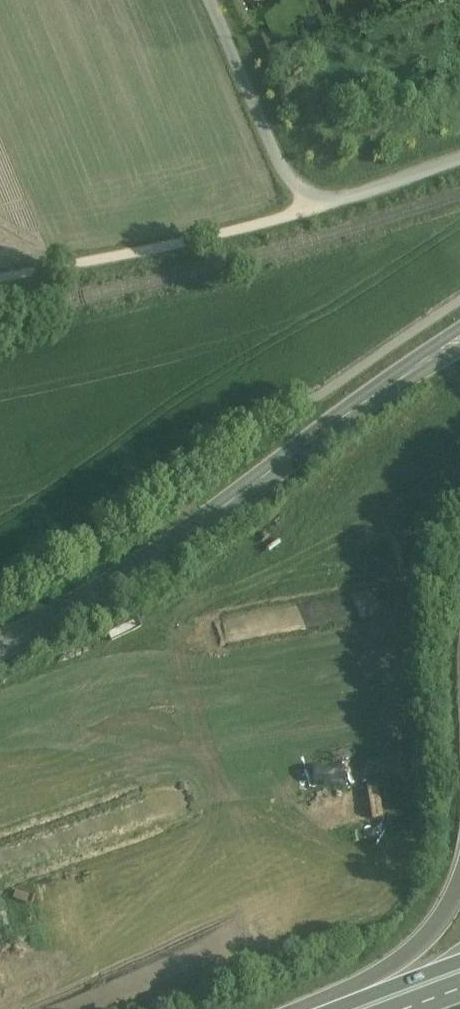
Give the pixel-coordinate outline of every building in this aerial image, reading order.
[(262,776),(266,800),(375,780),(370,756),(262,776)]
